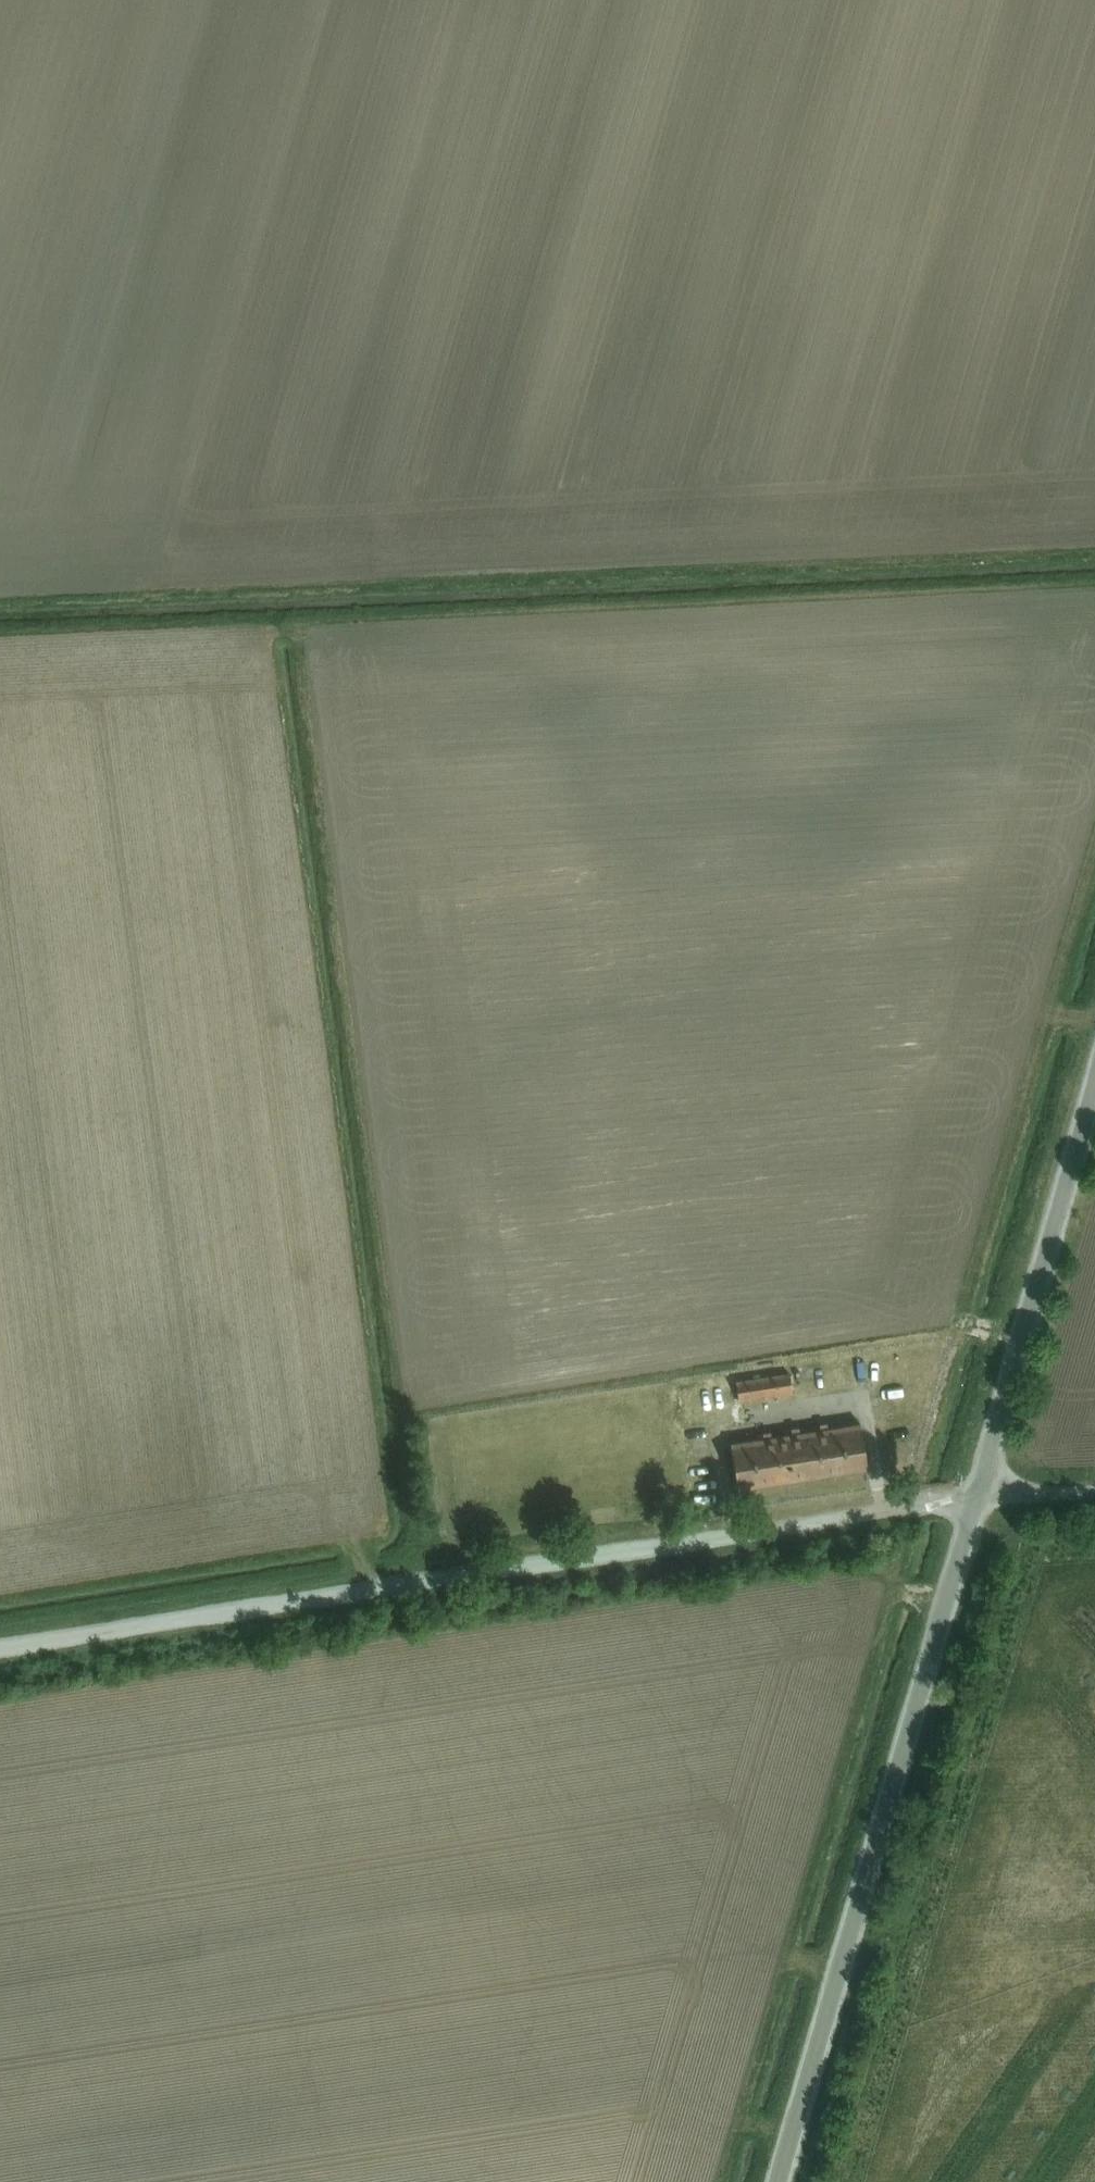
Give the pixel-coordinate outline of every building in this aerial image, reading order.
[(794,1394),(790,1374),(736,1382),(739,1403),(794,1394)] [(870,1473),(863,1426),(732,1446),(739,1493),(870,1473)]
